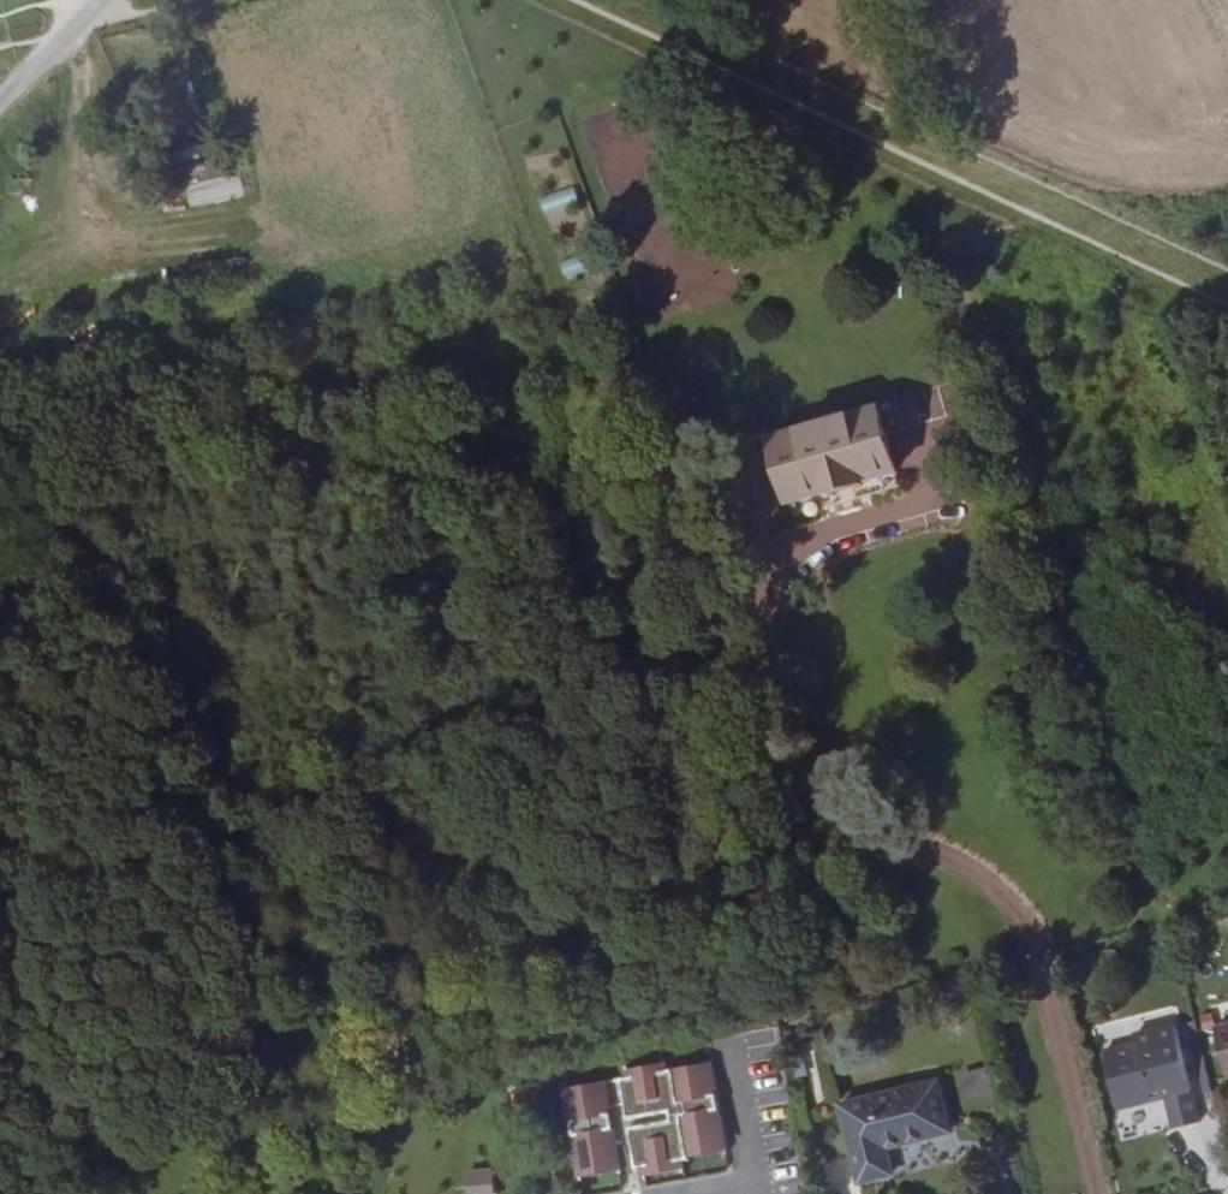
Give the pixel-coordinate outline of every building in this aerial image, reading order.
[(923,395),(880,404),(900,495),(855,505),(863,543),(965,522),(942,417),(929,420),(923,395)] [(770,437),(790,499),(893,467),(874,406),(770,437)] [(1213,1021),(1224,1070),(1227,1069),(1227,1017),(1213,1021)] [(1100,1049),(1114,1105),(1149,1097),(1147,1089),(1161,1086),(1163,1094),(1171,1126),(1196,1120),(1173,1022),(1132,1032),(1134,1040),(1100,1049)] [(603,1077),(601,1065),(562,1072),(577,1161),(615,1154),(606,1100),(621,1097),(629,1146),(636,1145),(637,1154),(684,1146),(683,1137),(718,1131),(705,1048),(669,1054),(668,1048),(621,1056),(622,1065),(616,1066),(617,1075),(603,1077)] [(957,1074),(964,1106),(993,1100),(986,1068),(957,1074)] [(950,1125),(937,1075),(841,1098),(858,1173),(893,1166),(887,1140),(950,1125)] [(1147,1089),(1149,1097),(1163,1094),(1161,1086),(1147,1089)] [(490,1168),(462,1173),(465,1193),(495,1193),(490,1168)]
